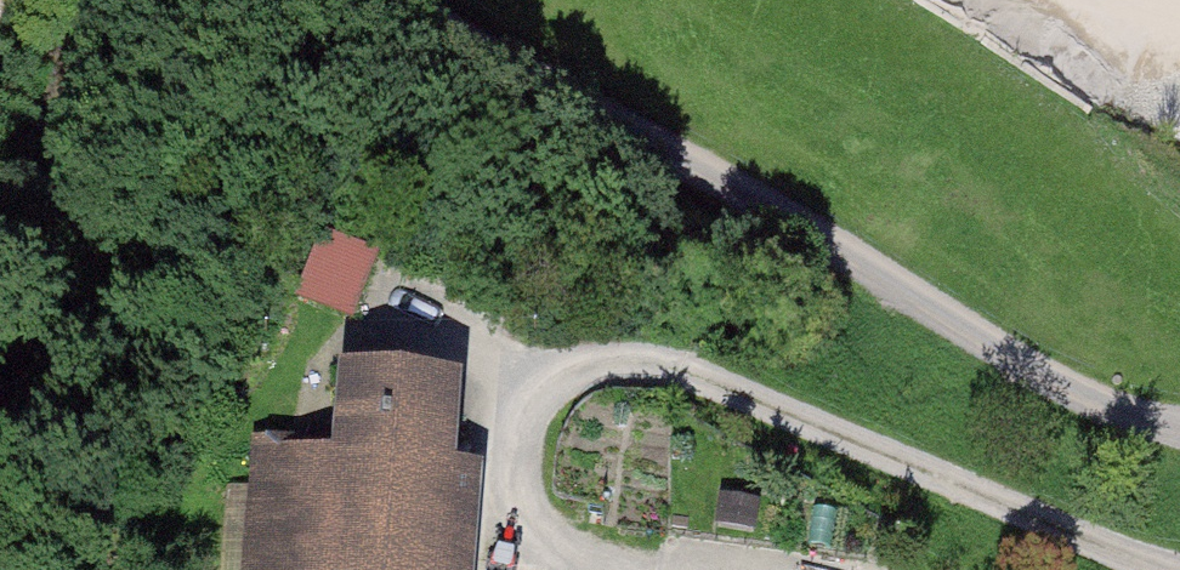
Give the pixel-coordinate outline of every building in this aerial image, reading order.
[(368,255),(328,239),(306,297),(346,312),(368,255)] [(469,376),(344,365),(337,440),(248,432),(236,569),(452,569),(469,376)]
